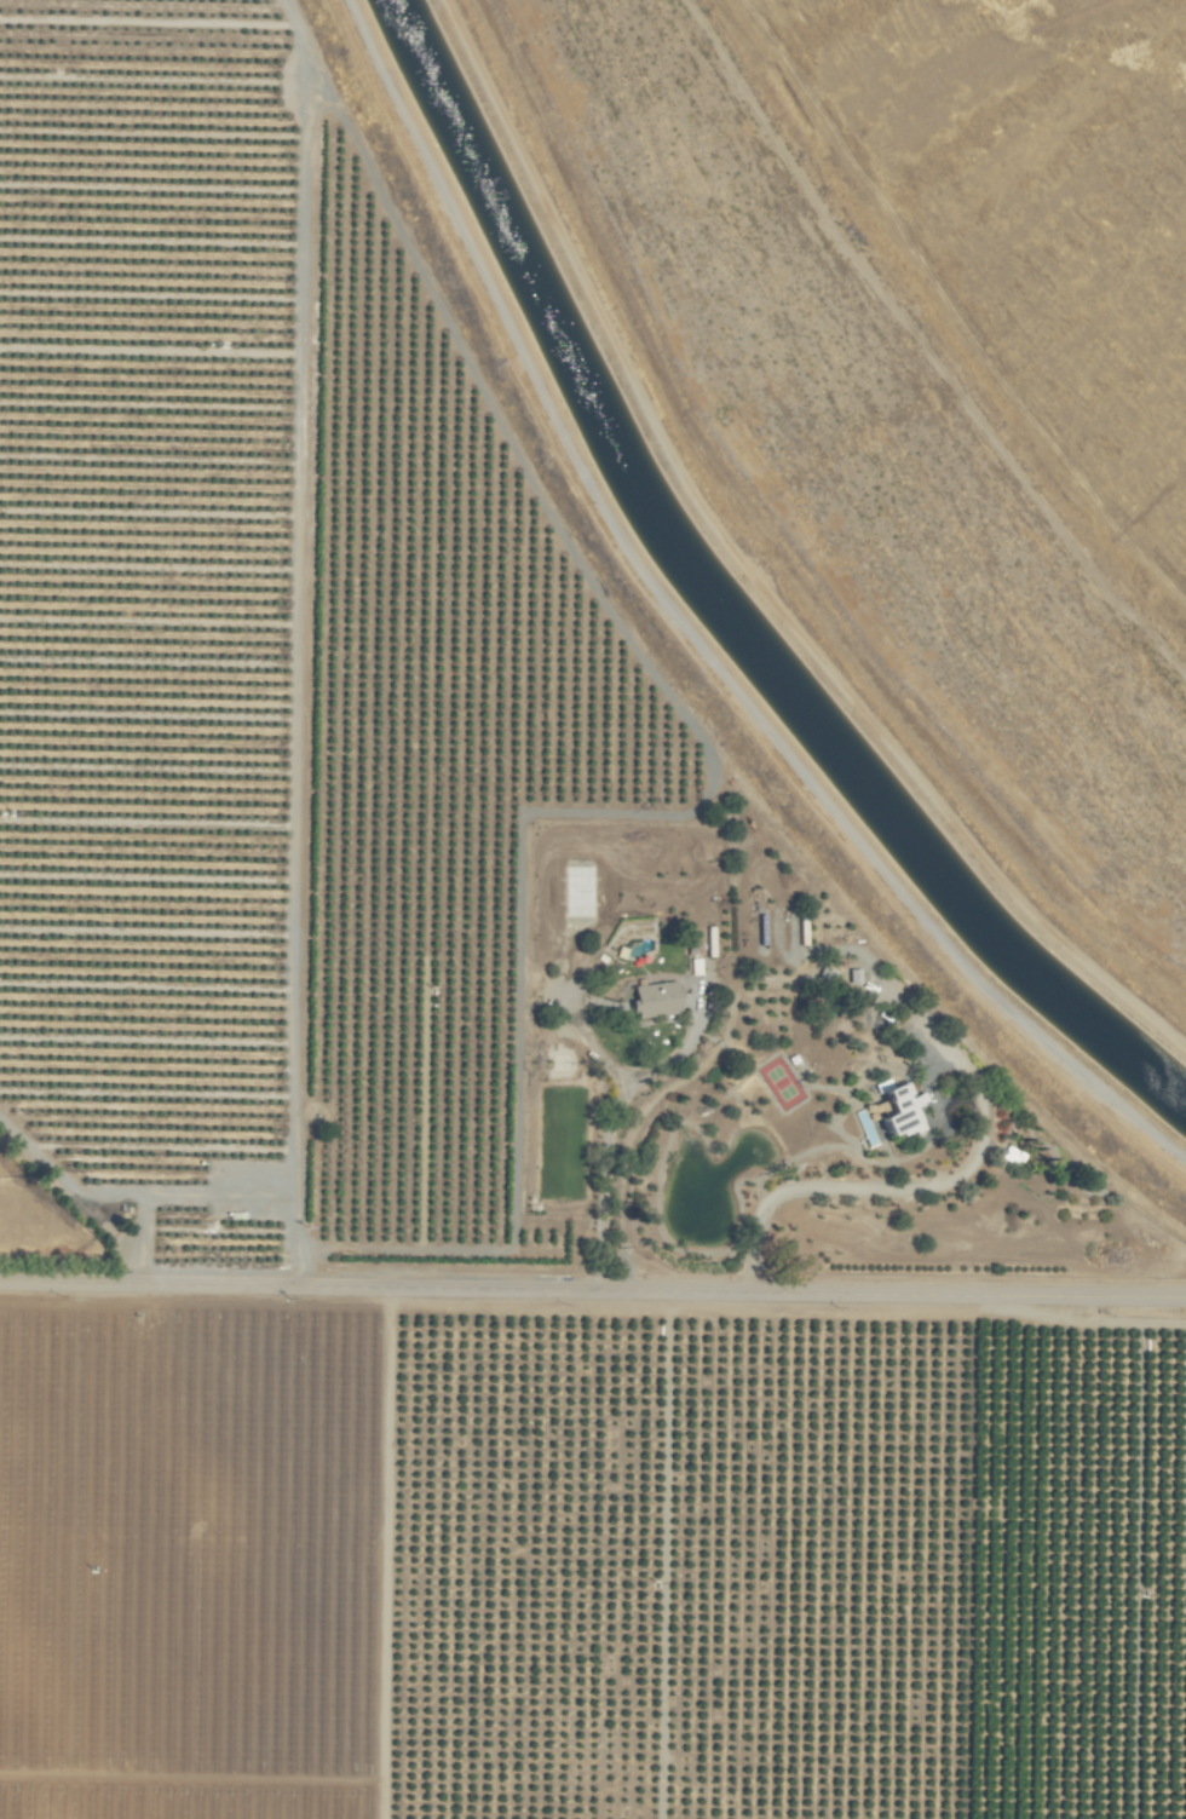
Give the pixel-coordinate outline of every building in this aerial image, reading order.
[(628,987),(633,1019),(676,1012),(671,980),(628,987)] [(873,1090),(881,1114),(871,1117),(877,1136),(894,1131),(896,1137),(920,1130),(913,1106),(924,1102),(920,1092),(908,1096),(904,1080),(873,1090)]
